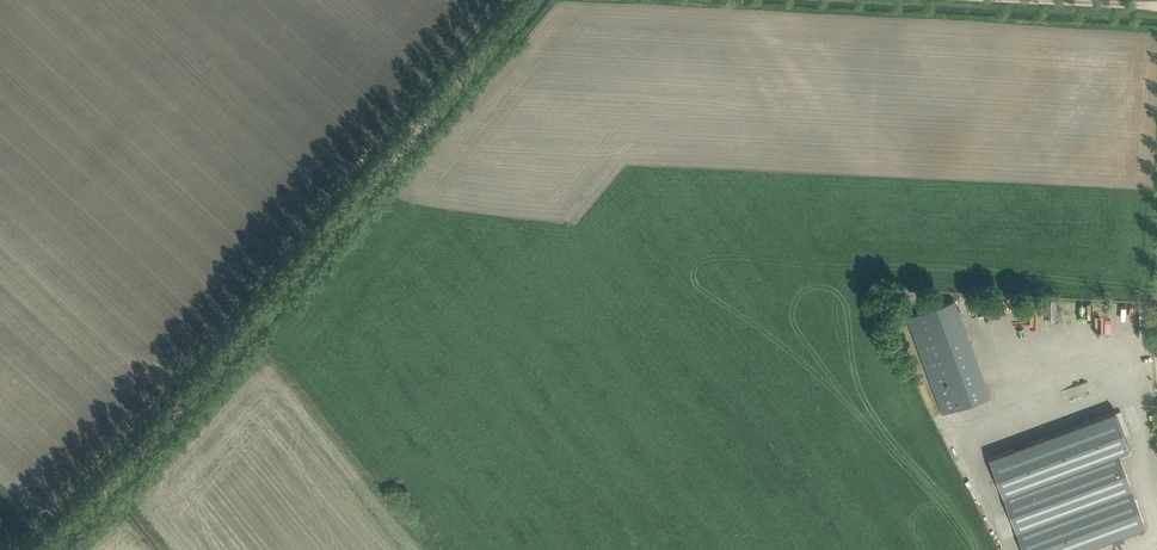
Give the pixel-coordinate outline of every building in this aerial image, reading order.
[(945,412),(991,395),(955,297),(909,314),(945,412)] [(1105,414),(991,456),(1025,549),(1080,549),(1146,525),(1119,451),(1130,447),(1116,410),(1105,414)]
